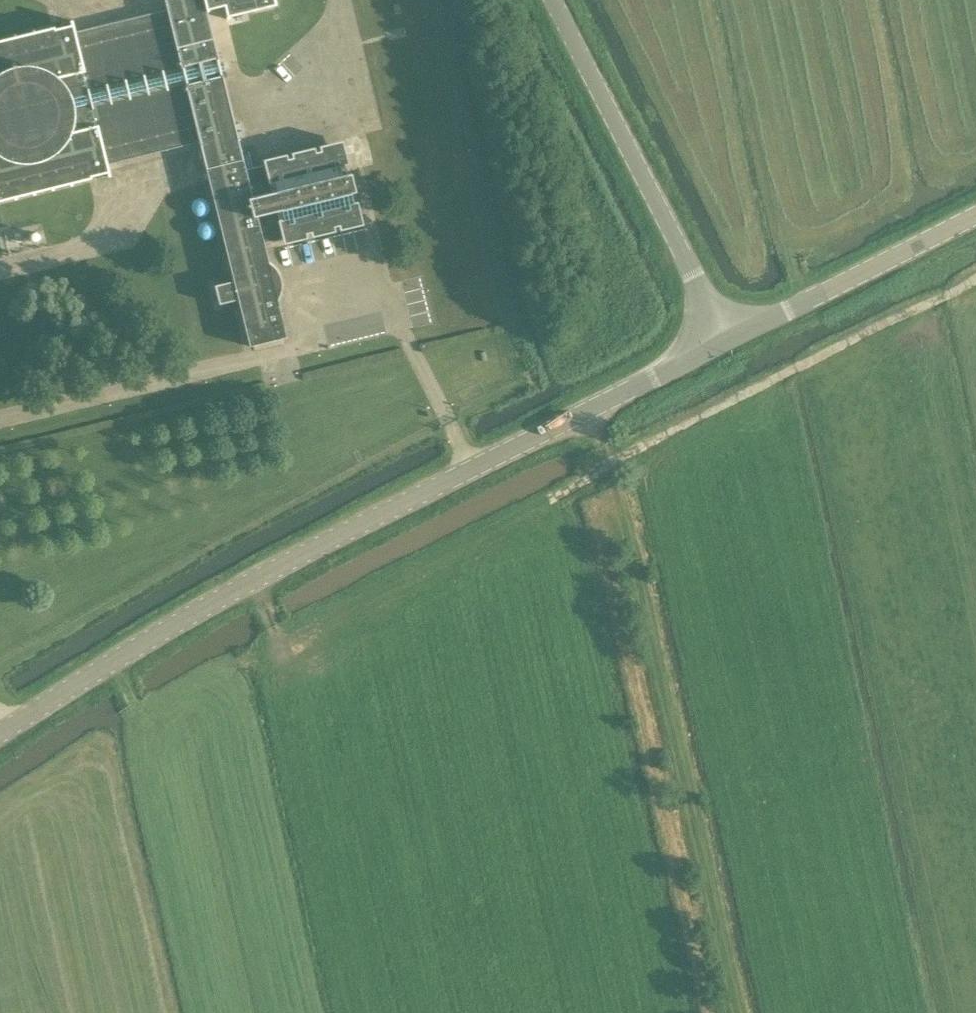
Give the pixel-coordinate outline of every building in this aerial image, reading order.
[(14,198),(14,200),(17,200),(16,197),(32,193),(33,195),(35,195),(35,193),(51,189),(51,191),(54,190),(53,188),(70,184),(70,186),(72,186),(72,184),(91,179),(90,177),(106,173),(107,177),(110,177),(107,165),(199,142),(233,281),(214,285),(219,303),(237,299),(249,346),(286,337),(276,300),(276,299),(268,263),(263,243),(282,238),(304,232),(310,231),(332,225),(338,224),(355,220),(351,203),(349,193),(344,174),(341,164),(337,148),(320,152),(314,153),(292,159),(286,160),(267,165),(244,170),(206,10),(208,9),(223,6),(226,17),(260,9),(275,5),(274,0),(164,0),(166,9),(74,32),(71,20),(69,21),(70,25),(54,29),(53,27),(34,32),(34,30),(31,30),(32,32),(16,36),(15,34),(13,35),(13,37),(0,40),(0,201),(14,198)]
